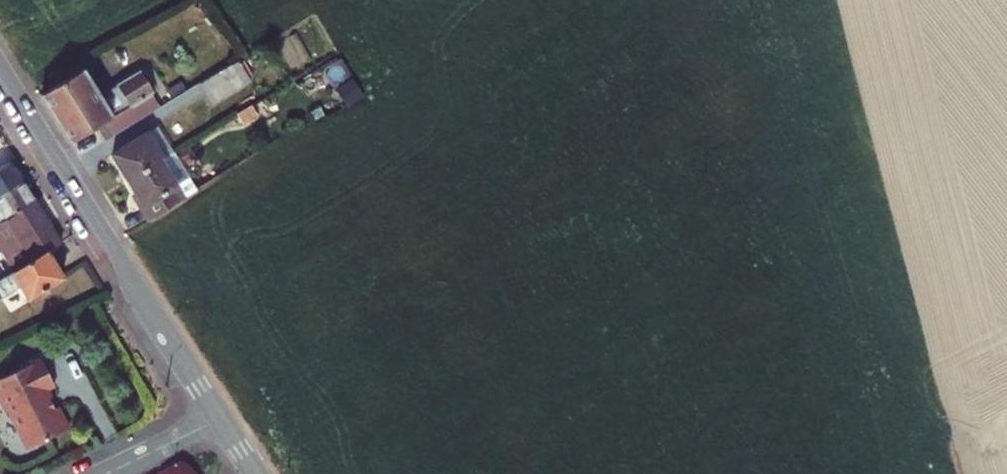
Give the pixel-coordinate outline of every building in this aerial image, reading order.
[(252,61),(213,84),(221,96),(234,88),(238,95),(263,80),(252,61)] [(120,140),(149,122),(141,109),(180,85),(168,65),(155,73),(153,71),(113,96),(96,70),(55,95),(85,144),(112,127),(120,140)] [(234,88),(221,96),(225,103),(238,95),(234,88)] [(265,105),(250,114),(256,123),(271,114),(265,105)] [(126,153),(142,179),(177,158),(187,152),(189,151),(173,125),(126,153)] [(4,134),(0,137),(0,175),(22,162),(4,134)] [(212,190),(187,152),(177,158),(200,198),(212,190)] [(177,158),(142,179),(151,194),(148,196),(162,220),(200,198),(177,158)] [(0,175),(0,200),(5,197),(33,180),(22,162),(0,175)] [(33,180),(5,197),(0,200),(0,229),(18,219),(47,202),(33,180)] [(60,223),(47,202),(18,219),(0,229),(0,240),(7,252),(32,240),(60,223)] [(72,242),(60,223),(32,240),(7,252),(21,274),(58,251),(72,242)] [(58,251),(21,274),(4,282),(12,295),(31,283),(40,298),(74,278),(58,251)] [(51,357),(5,380),(9,390),(8,394),(14,407),(18,408),(36,444),(42,446),(79,426),(68,405),(65,406),(56,388),(65,383),(51,357)]
